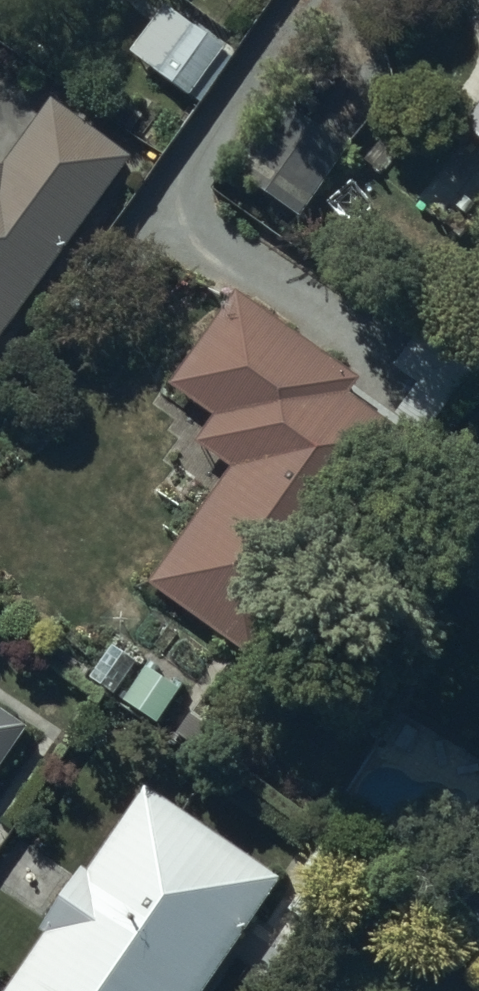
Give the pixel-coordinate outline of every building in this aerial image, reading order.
[(228,44),(185,16),(146,74),(190,103),(228,44)] [(141,167),(63,106),(3,183),(0,181),(0,349),(141,167)] [(349,147),(284,106),(237,182),(303,222),(349,147)] [(466,129),(478,138),(478,112),(466,129)] [(245,645),(397,427),(361,401),(382,372),(255,283),(179,392),(221,420),(204,444),(236,466),(155,582),(245,645)] [(191,691),(149,667),(128,702),(170,727),(191,691)] [(49,733),(0,699),(0,802),(49,733)] [(152,785),(92,873),(86,868),(45,927),(56,934),(17,990),(215,990),(291,880),(152,785)]
